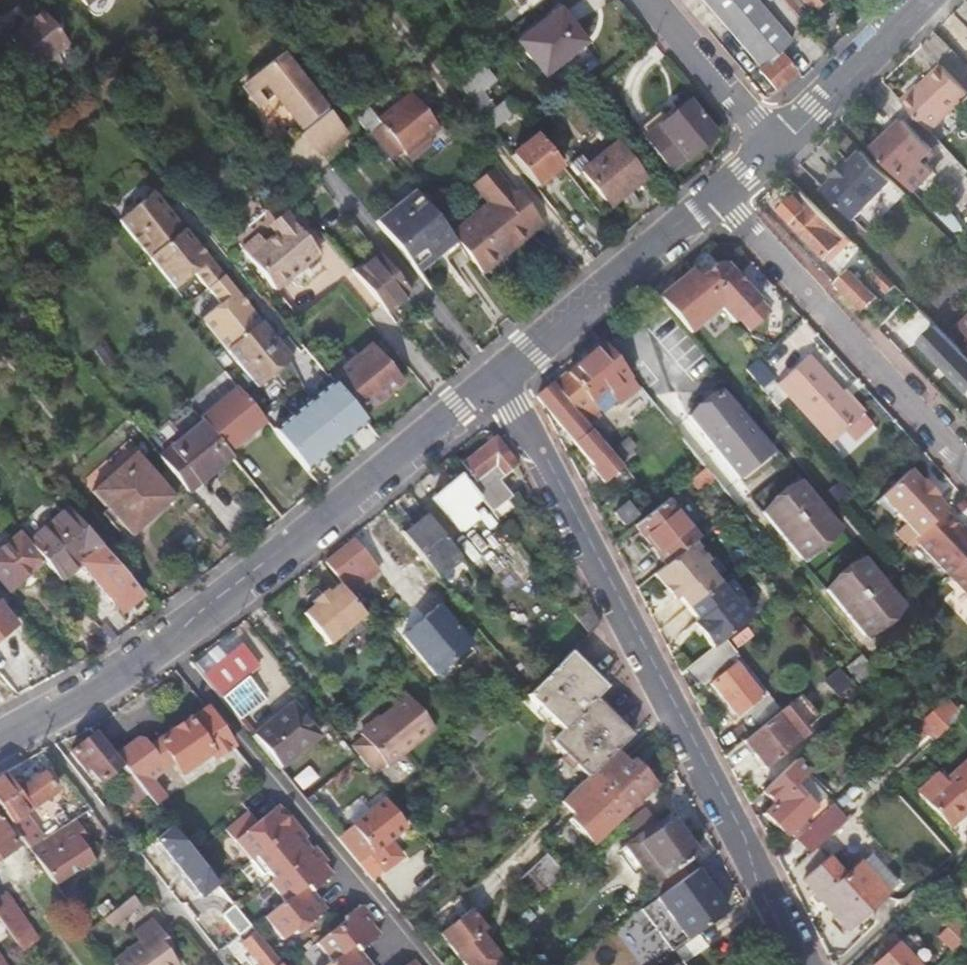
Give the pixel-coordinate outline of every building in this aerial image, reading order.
[(746,49),(760,37),(776,55),(780,51),(792,42),(756,0),(703,0),(746,49)] [(823,0),(801,0),(811,11),(823,0)] [(558,10),(517,42),(543,75),(584,43),(558,10)] [(43,11),(31,22),(58,53),(70,43),(43,11)] [(58,53),(31,22),(11,38),(38,70),(58,53)] [(798,71),(780,51),(776,55),(760,37),(746,49),(762,68),(759,70),(776,91),(798,71)] [(281,53),(260,71),(325,150),(348,132),(281,53)] [(905,104),(932,132),(966,99),(966,90),(944,66),(905,104)] [(325,150),(260,71),(245,82),(264,106),(275,98),(322,153),(325,150)] [(481,90),(468,101),(481,118),(488,113),(494,108),(495,107),(481,90)] [(383,124),(370,134),(389,156),(391,159),(404,149),(407,154),(440,127),(412,92),(379,119),(383,124)] [(537,187),(561,167),(562,167),(507,97),(495,107),(494,108),(525,146),(519,151),(512,156),(537,187)] [(661,111),(637,131),(671,172),(678,167),(685,160),(687,162),(717,136),(688,102),(668,119),(661,111)] [(357,117),(370,133),(370,134),(383,124),(379,119),(369,107),(357,117)] [(505,133),(488,113),(481,118),(498,138),(505,133)] [(906,121),(874,151),(910,187),(914,192),(936,170),(924,158),(933,150),(906,121)] [(370,133),(362,140),(368,147),(372,145),(385,160),(389,156),(370,134),(370,133)] [(519,151),(505,133),(498,138),(512,156),(519,151)] [(616,145),(582,172),(611,207),(644,180),(616,145)] [(826,191),(856,221),(895,182),(865,152),(852,164),(850,162),(836,177),(838,178),(826,191)] [(955,157),(941,170),(959,189),(966,181),(966,169),(955,157)] [(491,204),(452,234),(466,251),(484,273),(504,256),(500,251),(540,219),(519,192),(516,195),(494,168),(474,183),(491,204)] [(310,182),(296,194),(303,201),(317,190),(310,182)] [(401,208),(384,222),(426,273),(458,247),(464,253),(466,251),(452,234),(420,195),(416,189),(414,191),(422,200),(406,214),(401,208)] [(381,218),(384,222),(401,208),(406,214),(422,200),(414,191),(381,218)] [(150,257),(185,229),(154,192),(119,220),(150,257)] [(848,238),(803,193),(783,211),(827,258),(848,238)] [(243,249),(277,289),(291,277),(320,253),(289,217),(274,230),(277,234),(266,243),(260,235),(243,249)] [(500,251),(504,256),(544,224),(540,219),(500,251)] [(426,273),(384,222),(381,225),(378,221),(377,222),(422,277),(426,273)] [(208,288),(223,275),(185,229),(150,257),(176,288),(195,272),(208,288)] [(373,252),(352,269),(355,274),(377,256),(373,252)] [(380,254),(377,256),(409,295),(411,292),(380,254)] [(377,256),(355,274),(381,305),(387,312),(409,295),(377,256)] [(690,333),(691,334),(720,308),(734,324),(739,319),(750,331),(770,313),(725,264),(715,264),(699,279),(691,271),(660,298),(679,320),(690,333)] [(853,272),(838,286),(863,311),(877,297),(853,272)] [(227,350),(262,321),(223,275),(208,288),(221,303),(202,319),(227,350)] [(291,277),(277,289),(280,293),(295,281),(291,277)] [(227,350),(259,388),(293,359),(262,321),(227,350)] [(602,344),(555,383),(588,424),(600,414),(596,410),(598,408),(592,401),(607,389),(614,398),(619,403),(638,388),(602,344)] [(371,346),(335,376),(364,411),(400,382),(371,346)] [(862,415),(843,394),(809,357),(777,386),(831,444),(862,415)] [(273,430),(308,472),(367,422),(328,375),(314,386),(319,392),(273,430)] [(555,383),(554,382),(542,391),(536,396),(540,401),(592,464),(591,465),(601,478),(621,463),(588,424),(555,383)] [(238,387),(201,418),(205,423),(229,452),(266,421),(238,387)] [(599,410),(614,398),(607,389),(592,401),(598,408),(599,410)] [(688,416),(738,476),(769,451),(718,390),(688,416)] [(666,444),(678,435),(645,396),(633,406),(655,434),(657,432),(666,444)] [(205,423),(162,457),(190,491),(232,456),(229,452),(205,423)] [(480,498),(492,512),(511,496),(499,481),(518,465),(495,437),(462,464),(476,481),(470,485),(480,498)] [(132,535),(176,496),(136,451),(92,490),(132,535)] [(769,451),(738,476),(743,482),(773,457),(769,451)] [(921,482),(910,469),(882,493),(881,494),(896,512),(905,521),(895,530),(908,545),(915,539),(945,512),(946,511),(934,497),(936,495),(923,480),(921,482)] [(469,508),(480,498),(470,485),(461,474),(432,498),(460,532),(477,518),(469,508)] [(783,488),(787,493),(799,483),(795,478),(783,488)] [(799,483),(787,493),(763,513),(800,558),(812,548),(837,528),(799,483)] [(881,494),(877,498),(892,516),(896,512),(881,494)] [(666,563),(693,542),(697,538),(666,499),(635,524),(666,563)] [(401,531),(425,561),(449,542),(417,502),(405,511),(413,521),(401,531)] [(626,502),(614,512),(624,523),(636,514),(626,502)] [(142,594),(70,508),(29,543),(43,560),(60,580),(81,563),(121,611),(142,594)] [(915,539),(947,576),(966,559),(966,537),(959,528),(945,512),(915,539)] [(440,579),(425,561),(401,531),(387,513),(369,528),(403,570),(414,561),(433,584),(440,579)] [(20,533),(0,550),(0,580),(8,590),(43,560),(29,543),(20,533)] [(351,591),(373,573),(369,568),(378,561),(372,554),(374,552),(360,535),(327,562),(340,579),(341,578),(351,591)] [(693,542),(666,563),(653,574),(663,586),(667,582),(678,595),(688,607),(718,583),(703,564),(708,560),(693,542)] [(470,543),(458,553),(473,571),(485,561),(470,543)] [(812,548),(800,558),(804,563),(816,553),(812,548)] [(846,564),(849,569),(862,558),(858,554),(846,564)] [(862,558),(849,569),(825,588),(864,635),(876,625),(901,605),(862,558)] [(947,576),(966,599),(966,559),(947,576)] [(369,568),(373,573),(374,574),(382,566),(378,561),(369,568)] [(667,582),(663,586),(673,599),(678,595),(667,582)] [(733,601),(718,583),(688,607),(698,620),(708,632),(703,636),(712,647),(723,638),(735,628),(751,615),(737,597),(733,601)] [(368,618),(343,587),(331,597),(328,594),(316,604),(318,607),(307,617),(332,648),(368,618)] [(17,626),(0,605),(0,639),(17,626)] [(431,613),(464,653),(472,646),(440,605),(431,613)] [(435,676),(464,653),(431,613),(426,616),(417,624),(403,635),(435,676)] [(708,632),(698,620),(693,623),(703,636),(708,632)] [(241,644),(203,675),(233,711),(240,719),(265,698),(246,675),(259,665),(241,644)] [(601,674),(574,647),(552,669),(530,691),(528,693),(564,729),(595,697),(598,694),(606,686),(598,678),(601,674)] [(703,655),(693,663),(685,669),(695,683),(713,668),(703,655)] [(751,673),(739,658),(709,682),(736,716),(761,696),(747,677),(751,673)] [(743,739),(743,740),(765,766),(806,732),(802,728),(818,715),(798,692),(783,705),(779,709),(775,712),(743,739)] [(361,737),(349,746),(371,773),(383,764),(385,767),(433,729),(406,696),(359,734),(361,737)] [(564,729),(553,740),(588,775),(617,748),(636,730),(607,702),(603,705),(595,697),(564,729)] [(253,735),(278,765),(317,733),(292,702),(253,735)] [(944,714),(935,705),(919,719),(934,735),(943,727),(937,720),(944,714)] [(158,741),(171,760),(180,773),(209,752),(213,758),(233,744),(218,723),(207,707),(206,706),(187,719),(186,719),(157,740),(158,741)] [(101,781),(120,765),(95,734),(71,752),(84,769),(88,765),(101,781)] [(137,739),(115,754),(133,777),(147,794),(155,804),(165,796),(150,779),(164,766),(149,748),(148,748),(142,740),(137,739)] [(164,766),(171,760),(158,741),(149,748),(164,766)] [(592,847),(659,784),(634,757),(630,762),(617,748),(588,775),(559,802),(560,802),(572,816),(568,820),(592,847)] [(966,809),(966,759),(945,778),(939,772),(918,791),(949,825),(966,809)] [(826,796),(792,761),(759,793),(770,805),(760,814),(780,837),(788,830),(793,836),(801,829),(795,823),(826,796)] [(168,791),(184,779),(173,765),(158,776),(168,791)] [(340,769),(306,797),(314,807),(348,778),(340,769)] [(24,841),(29,848),(36,844),(43,839),(25,814),(30,810),(56,791),(43,772),(16,791),(4,774),(0,777),(0,808),(11,823),(12,825),(24,841)] [(139,801),(147,794),(133,777),(125,783),(139,801)] [(337,836),(359,863),(370,854),(384,871),(402,856),(388,839),(406,825),(385,799),(337,836)] [(256,821),(233,839),(234,840),(237,843),(245,848),(249,851),(254,854),(260,857),(267,861),(273,864),(282,867),(309,846),(302,838),(304,837),(300,832),(302,830),(290,815),(285,813),(282,809),(277,804),(256,821)] [(247,810),(225,829),(233,839),(256,821),(247,810)] [(640,861),(662,892),(696,868),(688,856),(697,850),(672,816),(640,840),(650,853),(640,861)] [(36,844),(29,848),(47,872),(55,883),(94,859),(84,844),(90,841),(76,818),(43,839),(36,844)] [(24,841),(12,825),(7,829),(0,820),(0,859),(24,841)] [(171,825),(158,836),(199,887),(204,883),(222,906),(219,920),(226,922),(237,936),(251,925),(204,866),(171,825)] [(237,843),(234,840),(262,875),(267,871),(273,878),(268,882),(283,900),(264,916),(282,938),(292,930),(295,933),(325,909),(316,898),(315,899),(311,894),(311,890),(331,874),(322,863),(324,862),(320,857),(322,855),(314,845),(310,848),(309,846),(282,867),(273,864),(267,861),(260,857),(254,854),(249,851),(245,848),(237,843)] [(828,856),(804,878),(847,928),(897,884),(869,853),(845,875),(828,856)] [(359,863),(373,880),(384,871),(370,854),(359,863)] [(662,892),(656,896),(687,938),(726,909),(707,884),(713,880),(702,863),(696,868),(662,892)] [(52,892),(58,887),(57,887),(56,885),(55,883),(47,872),(40,877),(52,892)] [(57,887),(58,887),(89,930),(101,920),(69,876),(56,885),(57,887)] [(22,951),(38,940),(7,894),(0,899),(0,919),(22,951)] [(116,909),(106,917),(113,926),(131,912),(124,903),(116,909)] [(348,912),(343,915),(343,919),(315,942),(330,960),(324,964),(370,964),(363,957),(362,959),(358,954),(358,949),(379,933),(370,923),(374,919),(361,903),(348,912)] [(102,913),(105,917),(106,917),(116,909),(113,905),(102,913)] [(485,930),(468,909),(464,913),(438,935),(463,964),(500,964),(504,962),(481,933),(485,930)] [(133,932),(139,941),(140,940),(142,943),(161,929),(153,918),(133,932)] [(237,936),(219,950),(225,958),(233,952),(241,962),(246,957),(252,964),(257,960),(261,964),(283,964),(253,927),(248,930),(251,934),(242,942),(237,936)] [(946,927),(939,935),(953,948),(964,936),(959,931),(955,935),(946,927)] [(115,964),(178,964),(168,951),(163,943),(168,939),(161,929),(142,943),(140,940),(139,941),(112,961),(115,964)] [(872,964),(873,964),(918,964),(897,942),(872,964)]
